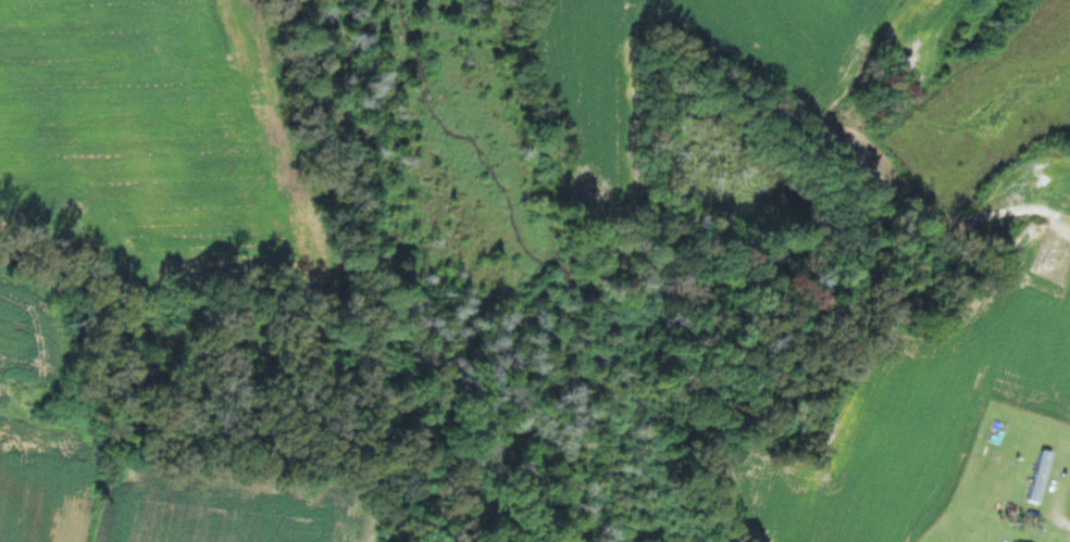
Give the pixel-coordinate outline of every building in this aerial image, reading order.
[(1044,504),(1053,451),(1038,449),(1029,502),(1044,504)]
